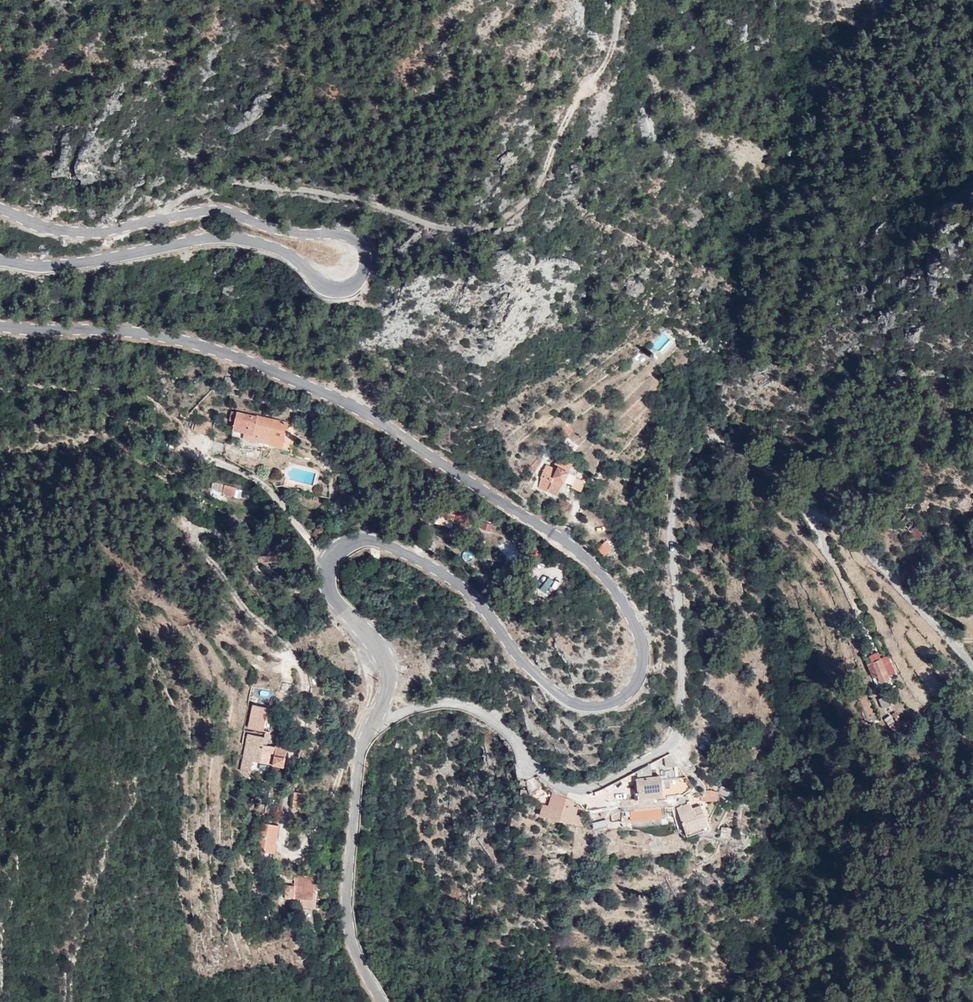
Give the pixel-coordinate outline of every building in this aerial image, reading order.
[(628,360),(632,368),(647,359),(643,351),(628,360)] [(295,423),(235,410),(233,420),(231,428),(243,431),(242,437),(290,448),(295,423)] [(212,421),(204,419),(195,419),(192,428),(210,433),(212,421)] [(230,434),(242,437),(243,431),(231,428),(230,434)] [(584,481),(555,467),(554,470),(540,465),(535,475),(548,481),(544,489),(554,494),(561,481),(568,484),(568,487),(579,491),(584,481)] [(235,486),(223,483),(221,492),(233,495),(235,486)] [(464,512),(434,505),(432,515),(461,522),(464,512)] [(903,518),(898,523),(918,542),(923,537),(903,518)] [(326,526),(318,521),(312,533),(319,537),(326,526)] [(605,541),(596,548),(603,557),(612,550),(605,541)] [(546,593),(554,581),(548,576),(539,589),(546,593)] [(879,652),(869,658),(880,681),(891,677),(889,674),(897,671),(890,658),(883,660),(879,652)] [(885,695),(878,698),(883,707),(890,704),(885,695)] [(891,714),(883,719),(889,729),(897,724),(891,714)] [(281,769),(284,746),(262,743),(263,736),(246,733),(240,769),(249,770),(251,759),(272,762),(271,767),(281,769)] [(668,752),(662,755),(664,764),(655,765),(655,768),(637,771),(634,779),(635,779),(636,789),(632,790),(633,798),(662,795),(660,779),(685,776),(668,752)] [(722,792),(732,798),(735,790),(725,786),(722,792)] [(573,799),(553,788),(548,803),(542,802),(540,814),(573,823),(573,822),(574,817),(574,814),(576,804),(573,799)] [(709,790),(709,788),(704,788),(703,794),(701,794),(701,798),(715,798),(715,791),(709,790)] [(301,790),(291,789),(290,802),(300,804),(301,790)] [(687,802),(676,806),(684,831),(706,822),(699,804),(691,807),(691,808),(689,809),(687,802)] [(659,807),(630,811),(630,816),(660,813),(659,807)] [(256,848),(275,850),(278,822),(260,820),(256,848)] [(730,840),(730,828),(720,828),(719,840),(730,840)] [(299,898),(299,904),(314,906),(315,890),(311,889),(312,874),(293,872),(293,884),(284,883),(284,897),(294,897),(299,898)]
